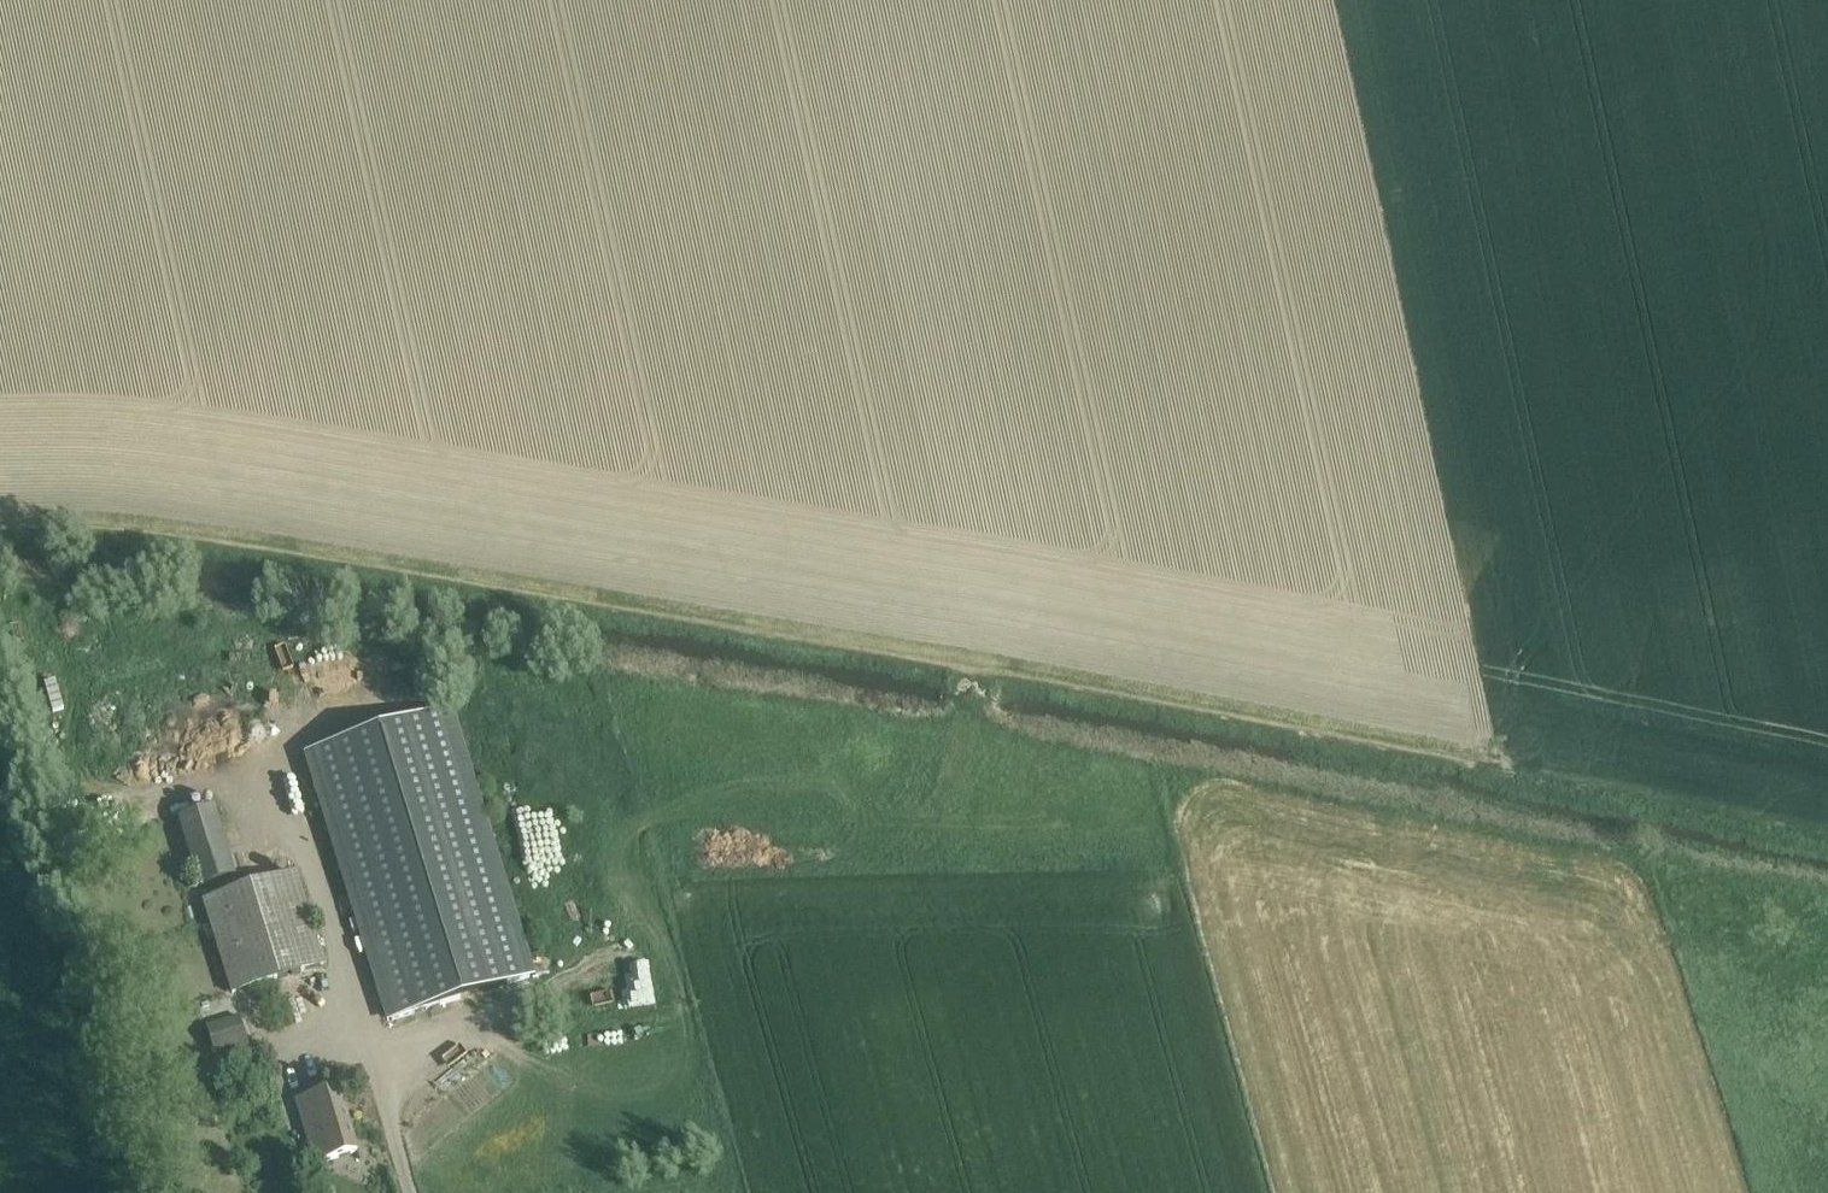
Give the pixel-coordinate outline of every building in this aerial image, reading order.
[(245,643),(246,632),(212,629),(211,641),(245,643)] [(446,711),(308,754),(391,1021),(530,978),(446,711)] [(515,809),(521,844),(554,837),(548,803),(515,809)] [(235,876),(214,807),(177,819),(198,887),(235,876)] [(324,965),(295,873),(203,902),(231,994),(324,965)] [(509,1029),(526,1016),(518,1005),(501,1019),(509,1029)] [(245,1038),(239,1017),(206,1027),(213,1048),(245,1038)] [(313,1165),(357,1152),(337,1088),(294,1100),(313,1165)]
